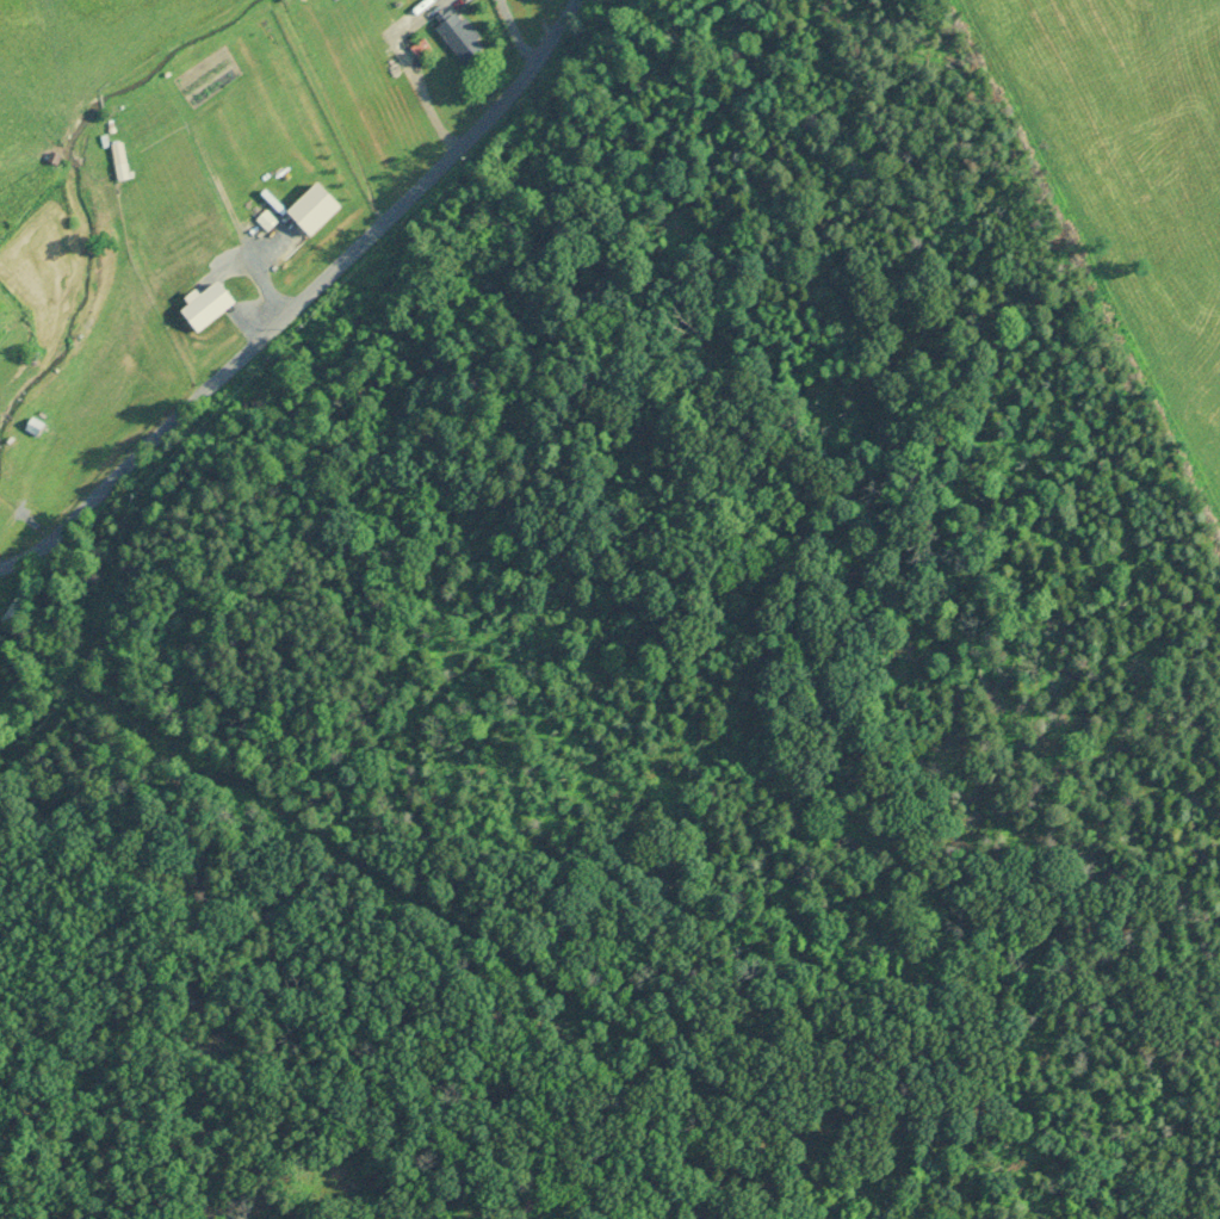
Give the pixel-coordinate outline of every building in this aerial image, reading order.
[(468,65),(489,50),(457,5),(436,19),(468,65)] [(347,204),(325,181),(288,218),(310,241),(347,204)] [(242,301),(225,280),(185,312),(202,333),(242,301)]
